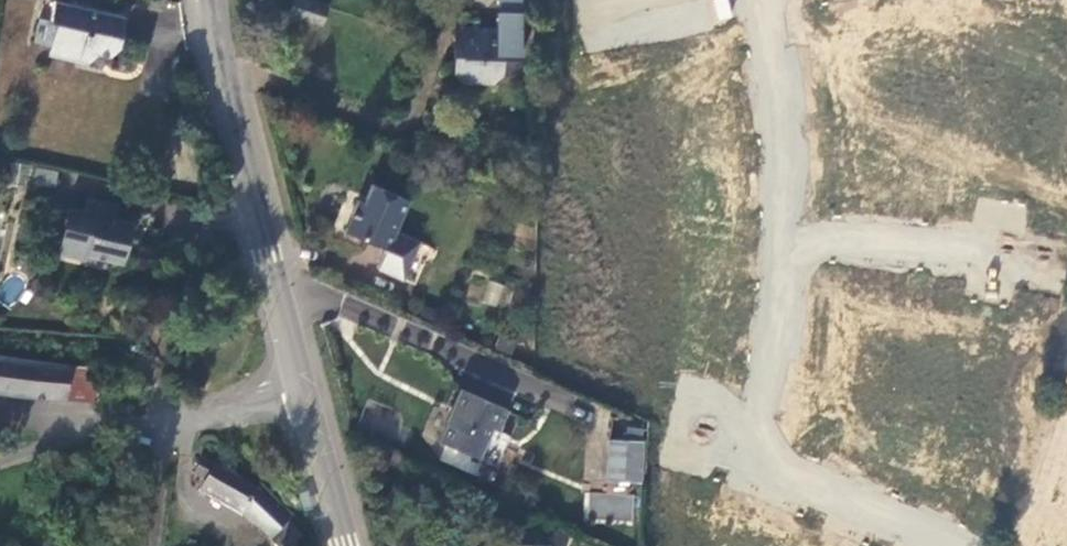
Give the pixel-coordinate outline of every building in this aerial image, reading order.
[(496,29),(520,29),(521,0),(498,0),(498,11),(496,11),(496,29)] [(717,21),(731,18),(728,0),(713,0),(717,21)] [(118,44),(120,40),(125,17),(55,1),(51,20),(40,18),(34,43),(50,47),(49,53),(76,59),(76,61),(86,64),(99,53),(109,55),(118,44)] [(472,28),(454,28),(453,75),(462,84),(493,84),(498,79),(504,74),(504,58),(520,58),(521,29),(520,29),(496,29),(479,28),(472,28)] [(410,199),(373,183),(365,202),(359,199),(344,231),(386,250),(395,231),(410,199)] [(122,262),(130,231),(114,228),(116,219),(119,204),(86,198),(84,212),(67,208),(56,254),(94,263),(96,257),(122,262)] [(130,231),(131,223),(116,219),(114,228),(130,231)] [(386,250),(377,268),(415,285),(431,247),(395,231),(386,250)] [(0,357),(0,391),(21,395),(67,398),(70,365),(21,360),(0,357)] [(96,367),(70,365),(67,398),(92,400),(96,367)] [(511,409),(460,387),(438,441),(482,460),(494,429),(501,432),(511,409)] [(607,480),(643,482),(645,441),(609,439),(607,480)] [(203,458),(196,473),(206,478),(200,490),(219,499),(243,513),(245,511),(273,535),(287,517),(258,489),(203,458)] [(304,536),(290,521),(275,538),(282,545),(298,545),(304,536)]
